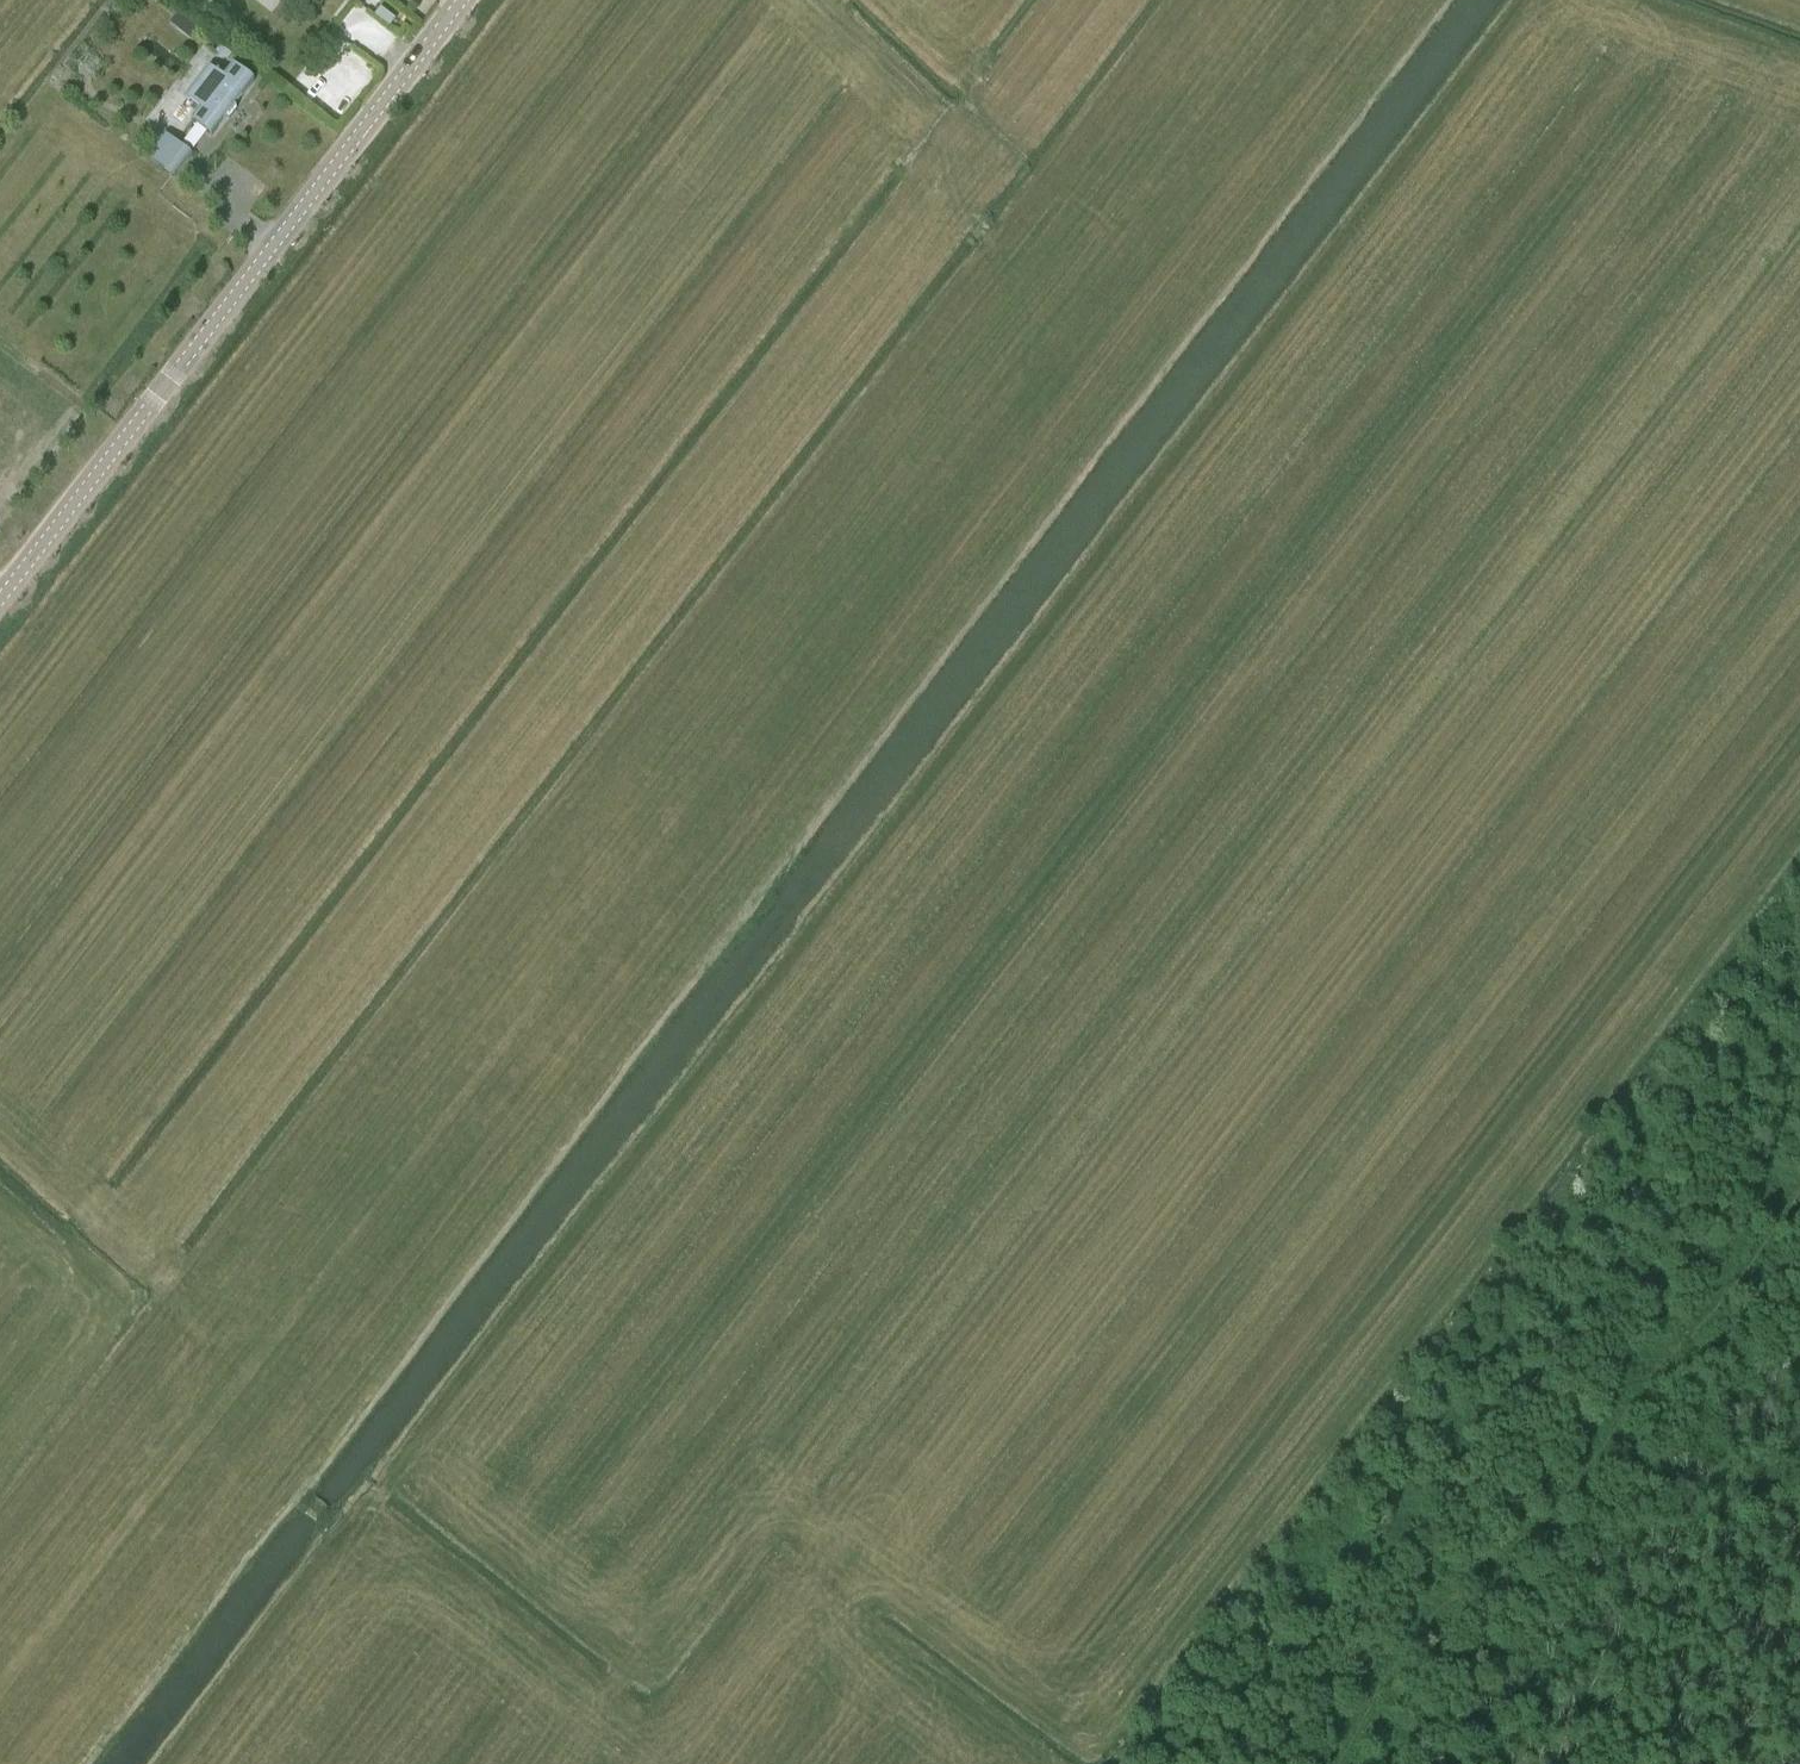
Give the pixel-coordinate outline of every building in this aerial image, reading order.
[(209,66),(185,97),(201,109),(192,121),(212,136),(227,116),(229,118),(236,108),(234,107),(253,82),(234,67),(225,79),(209,66)] [(175,178),(192,155),(165,134),(148,157),(175,178)]
